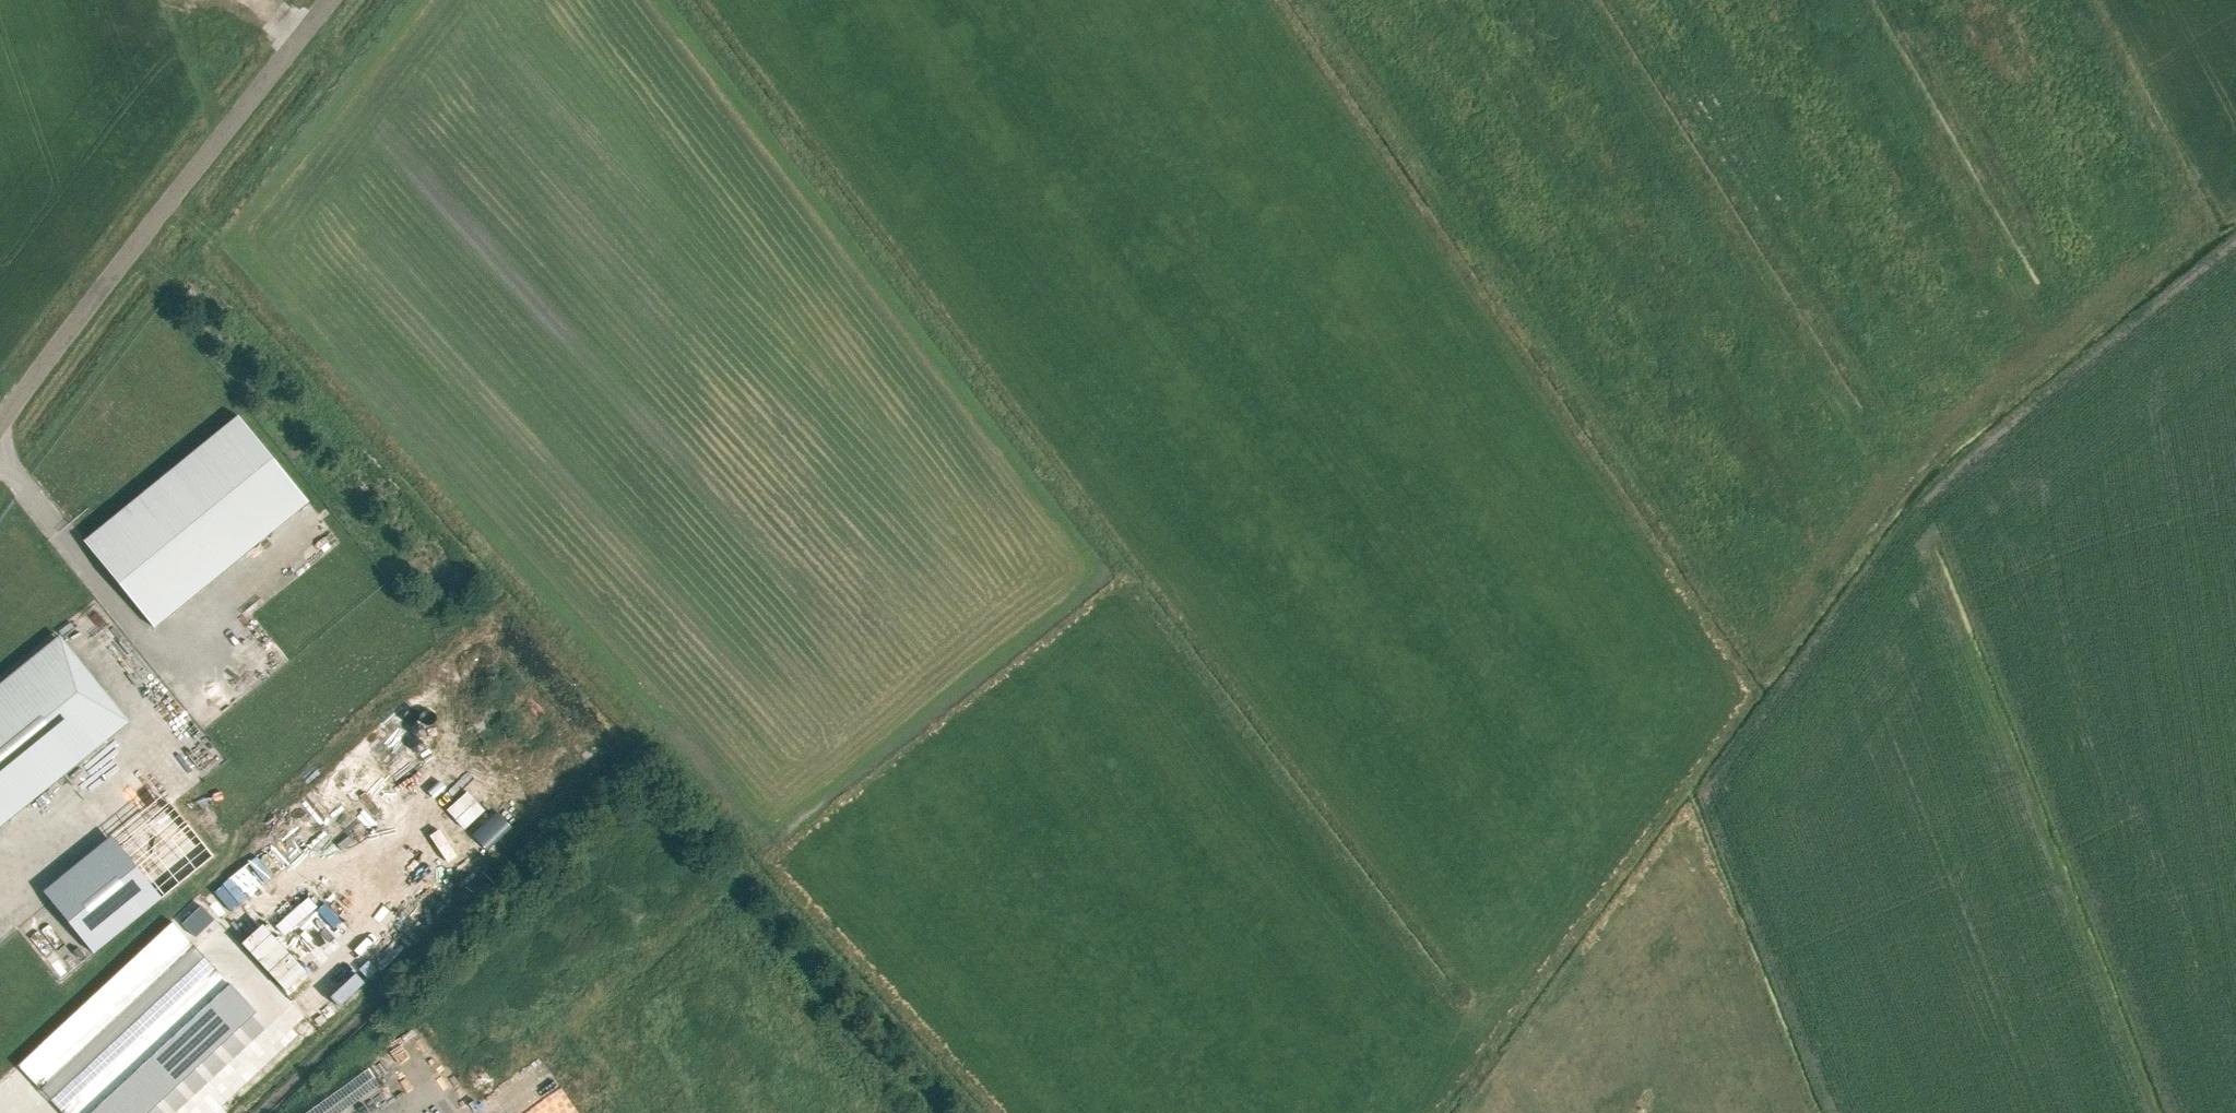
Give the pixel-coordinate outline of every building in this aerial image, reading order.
[(238,416),(84,542),(154,628),(308,502),(238,416)] [(112,736),(43,651),(0,685),(0,827),(112,736)] [(120,847),(52,902),(94,954),(162,898),(120,847)] [(183,924),(196,938),(215,920),(201,906),(183,924)] [(173,923),(19,1066),(42,1091),(196,948),(173,923)] [(60,1110),(62,1112),(147,1112),(255,1012),(214,967),(60,1110)]
